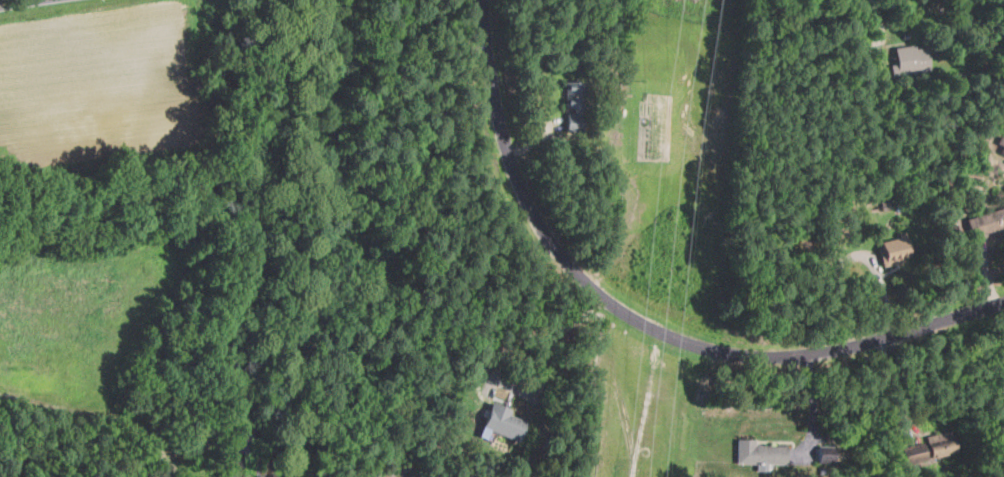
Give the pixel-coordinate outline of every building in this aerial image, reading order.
[(895,47),(896,72),(929,70),(927,45),(895,47)] [(566,131),(585,131),(585,81),(566,81),(566,131)] [(966,217),(971,236),(1003,229),(1003,208),(966,217)] [(912,259),(908,233),(882,236),(885,262),(912,259)] [(482,430),(519,442),(527,421),(509,415),(512,408),(492,401),(482,430)] [(924,435),(925,442),(910,445),(913,462),(957,454),(952,430),(924,435)] [(733,443),(734,464),(788,464),(789,445),(733,443)] [(815,460),(836,461),(836,446),(816,445),(815,460)]
